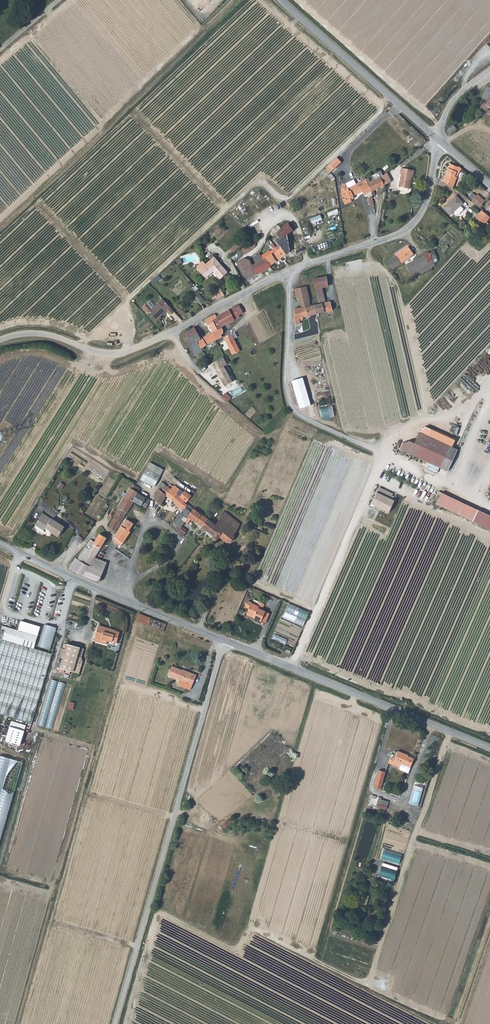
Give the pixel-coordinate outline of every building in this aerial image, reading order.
[(474,69),(480,74),(484,70),(479,65),(474,69)] [(484,93),(483,93),(481,100),(483,103),(481,106),(486,111),(489,108),(489,99),(484,93)] [(450,134),(457,129),(453,125),(446,131),(450,134)] [(337,158),(330,164),(334,169),(341,162),(337,158)] [(458,167),(451,163),(443,181),(453,186),(462,169),(459,166),(458,167)] [(402,174),(400,182),(412,176),(413,176),(413,172),(410,172),(411,169),(402,168),(401,174),(402,174)] [(388,173),(383,176),(381,176),(385,184),(391,181),(388,173)] [(372,191),(385,184),(381,176),(377,178),(375,174),(372,175),(373,176),(366,180),(372,191)] [(410,188),(412,176),(400,182),(400,187),(410,188)] [(367,193),(372,191),(366,180),(360,183),(362,186),(348,193),(346,190),(348,203),(352,201),(351,200),(350,197),(353,196),(362,191),(363,193),(367,193)] [(360,183),(346,190),(348,193),(362,186),(360,183)] [(343,200),(348,203),(346,190),(345,189),(339,192),(343,200)] [(477,193),(471,201),(475,204),(475,203),(479,206),(485,199),(477,193)] [(455,195),(443,207),(451,215),(455,211),(457,213),(458,214),(463,209),(463,207),(461,205),(463,203),(455,195)] [(483,224),(489,216),(481,209),(475,217),(483,224)] [(277,241),(278,242),(285,237),(285,236),(287,235),(284,231),(279,235),(282,238),(277,241)] [(286,255),(290,251),(288,240),(285,237),(278,242),(279,244),(276,247),(278,250),(281,248),(286,255)] [(256,246),(252,241),(245,246),(248,251),(256,246)] [(264,259),(266,258),(272,266),(274,265),(273,264),(286,255),(281,248),(278,250),(276,247),(270,251),(269,250),(261,255),(264,259)] [(387,262),(392,270),(414,254),(408,247),(397,256),(387,262)] [(239,258),(245,253),(241,248),(235,253),(239,258)] [(424,255),(421,256),(425,265),(429,263),(437,257),(433,251),(429,253),(429,252),(424,254),(424,255)] [(270,267),(272,266),(266,258),(264,259),(261,255),(260,254),(253,259),(256,264),(253,266),(250,261),(240,268),(245,277),(246,276),(248,280),(270,267)] [(197,266),(197,268),(205,277),(213,270),(220,279),(228,272),(214,257),(206,264),(203,261),(197,266)] [(236,262),(240,268),(250,261),(243,259),(236,262)] [(408,265),(411,271),(414,270),(421,267),(416,259),(411,262),(411,263),(408,265)] [(319,303),(315,305),(317,313),(333,310),(331,301),(326,302),(323,287),(329,286),(327,276),(313,279),(315,288),(316,288),(319,303)] [(302,307),(294,308),(295,319),(317,313),(315,305),(311,306),(309,301),(311,300),(307,286),(295,289),(298,300),(300,299),(302,307)] [(225,294),(220,287),(214,291),(217,297),(218,298),(225,294)] [(200,294),(195,297),(200,303),(204,300),(200,294)] [(171,313),(174,310),(163,298),(151,309),(146,303),(142,306),(155,320),(160,315),(167,309),(171,313)] [(244,312),(240,304),(222,313),(217,316),(222,326),(240,317),(239,315),(244,312)] [(205,319),(208,325),(210,324),(211,323),(215,331),(213,332),(217,339),(223,337),(221,334),(223,333),(224,330),(223,328),(222,326),(217,316),(215,314),(205,319)] [(207,345),(217,339),(213,332),(201,338),(195,327),(183,336),(195,355),(203,350),(202,348),(207,345)] [(240,351),(234,338),(232,334),(224,337),(233,354),(240,351)] [(228,365),(223,357),(213,363),(221,377),(225,386),(233,382),(225,367),(228,365)] [(299,379),(289,381),(297,409),(307,406),(299,379)] [(333,406),(319,408),(322,420),(335,417),(333,406)] [(453,425),(451,432),(457,434),(459,427),(453,425)] [(426,435),(416,456),(448,471),(458,450),(453,447),(457,440),(432,428),(426,435)] [(416,456),(426,435),(420,432),(415,443),(406,452),(416,456)] [(157,479),(159,475),(146,468),(144,472),(157,479)] [(153,486),(157,479),(144,472),(140,479),(153,486)] [(172,500),(177,494),(180,490),(175,486),(176,484),(173,482),(169,486),(162,482),(154,499),(161,505),(168,497),(172,500)] [(372,505),(391,512),(398,494),(380,486),(372,505)] [(136,491),(131,488),(130,487),(129,489),(130,489),(126,496),(125,496),(119,507),(121,508),(111,523),(114,525),(112,529),(115,531),(124,517),(134,501),(133,501),(138,493),(138,492),(136,491)] [(176,503),(181,507),(184,503),(185,501),(187,502),(191,495),(185,491),(181,496),(177,494),(172,500),(176,503)] [(141,505),(146,508),(150,500),(138,493),(133,501),(134,501),(141,505)] [(441,493),(436,504),(473,521),(478,511),(441,493)] [(183,510),(181,513),(187,518),(194,508),(187,504),(187,505),(183,510)] [(191,519),(202,526),(207,518),(194,508),(187,518),(185,521),(188,523),(191,519)] [(240,522),(226,512),(223,516),(230,521),(226,526),(234,533),(240,522)] [(185,521),(187,518),(181,513),(172,525),(177,529),(176,530),(183,536),(187,530),(182,526),(185,521)] [(207,518),(202,526),(197,533),(200,535),(201,535),(204,531),(207,532),(211,534),(223,516),(222,515),(215,524),(207,518)] [(230,521),(223,516),(211,534),(213,536),(212,537),(216,540),(219,536),(227,542),(230,540),(235,535),(234,533),(226,526),(230,521)] [(64,528),(40,517),(34,530),(44,534),(45,531),(59,538),(64,528)] [(126,519),(114,537),(115,542),(121,546),(131,531),(129,530),(133,523),(126,519)] [(100,533),(95,541),(91,539),(87,547),(90,549),(83,560),(82,560),(81,561),(80,561),(74,571),(90,578),(99,582),(107,563),(95,557),(107,538),(100,533)] [(90,549),(87,547),(91,539),(90,539),(78,559),(76,558),(69,568),(74,571),(80,561),(81,561),(82,560),(83,560),(90,549)] [(259,608),(260,606),(258,606),(252,603),(253,602),(249,600),(246,606),(250,608),(248,613),(255,616),(254,617),(262,621),(262,620),(266,622),(270,613),(266,612),(266,611),(262,610),(259,608)] [(290,603),(284,617),(305,625),(310,611),(290,603)] [(151,626),(150,618),(139,613),(137,620),(151,626)] [(163,631),(166,624),(150,618),(151,626),(163,631)] [(52,649),(57,627),(46,624),(40,646),(52,649)] [(96,643),(102,645),(104,641),(104,639),(114,642),(118,644),(121,634),(107,630),(107,629),(100,627),(96,643)] [(4,633),(2,640),(33,649),(36,637),(5,628),(4,633)] [(32,724),(51,654),(33,649),(2,640),(4,633),(0,632),(0,714),(32,724)] [(276,634),(274,638),(287,644),(289,639),(276,634)] [(63,661),(60,670),(78,676),(81,666),(83,660),(84,654),(85,652),(67,646),(65,652),(61,650),(58,659),(63,661)] [(192,676),(171,666),(166,676),(191,687),(193,682),(190,680),(192,676)] [(81,690),(50,680),(37,724),(68,735),(81,690)] [(21,745),(28,725),(13,720),(6,741),(21,745)] [(271,732),(230,771),(250,792),(291,753),(271,732)] [(395,756),(391,755),(389,762),(401,766),(402,761),(411,764),(414,754),(405,752),(405,751),(397,748),(395,756)] [(375,782),(382,784),(385,771),(378,769),(375,782)] [(420,805),(425,785),(415,783),(410,803),(420,805)] [(380,798),(377,807),(387,810),(390,801),(380,798)] [(229,821),(233,829),(240,825),(236,817),(229,821)] [(233,829),(229,821),(221,825),(224,830),(226,829),(226,830),(233,829)] [(400,864),(402,855),(387,851),(384,860),(400,864)]
